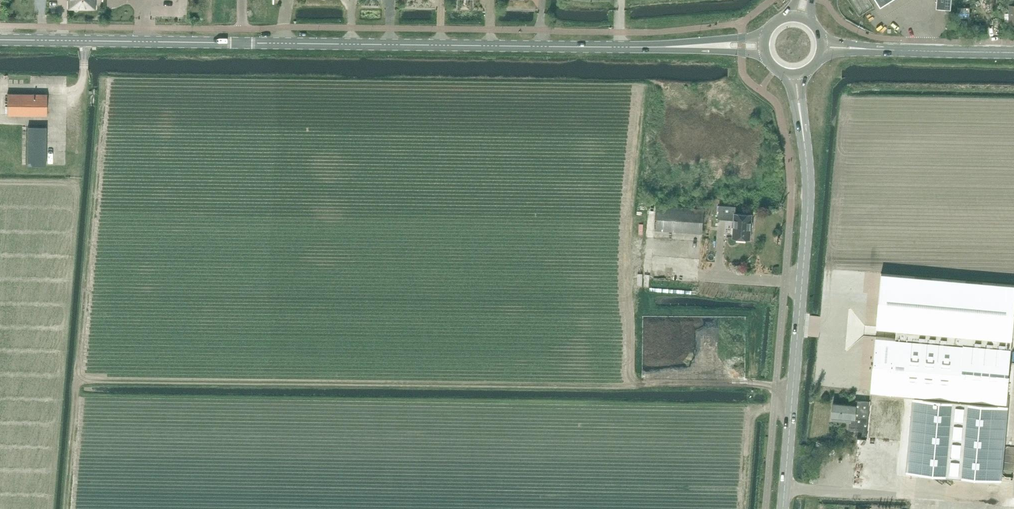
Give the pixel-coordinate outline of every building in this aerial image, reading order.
[(936,8),(943,8),(950,9),(951,0),(937,0),(936,8)] [(46,115),(47,94),(7,93),(7,115),(46,115)] [(46,165),(46,127),(28,126),(27,165),(46,165)] [(702,233),(704,209),(656,205),(654,229),(702,233)] [(735,207),(719,206),(718,219),(734,220),(733,238),(737,238),(739,238),(740,239),(741,239),(743,239),(744,239),(745,238),(745,239),(750,239),(752,214),(735,213),(735,207)] [(871,391),(914,395),(914,397),(907,472),(999,481),(1013,313),(1013,287),(881,275),(871,391)] [(849,429),(866,429),(870,401),(856,400),(855,405),(833,403),(832,416),(832,420),(850,422),(849,429)]
